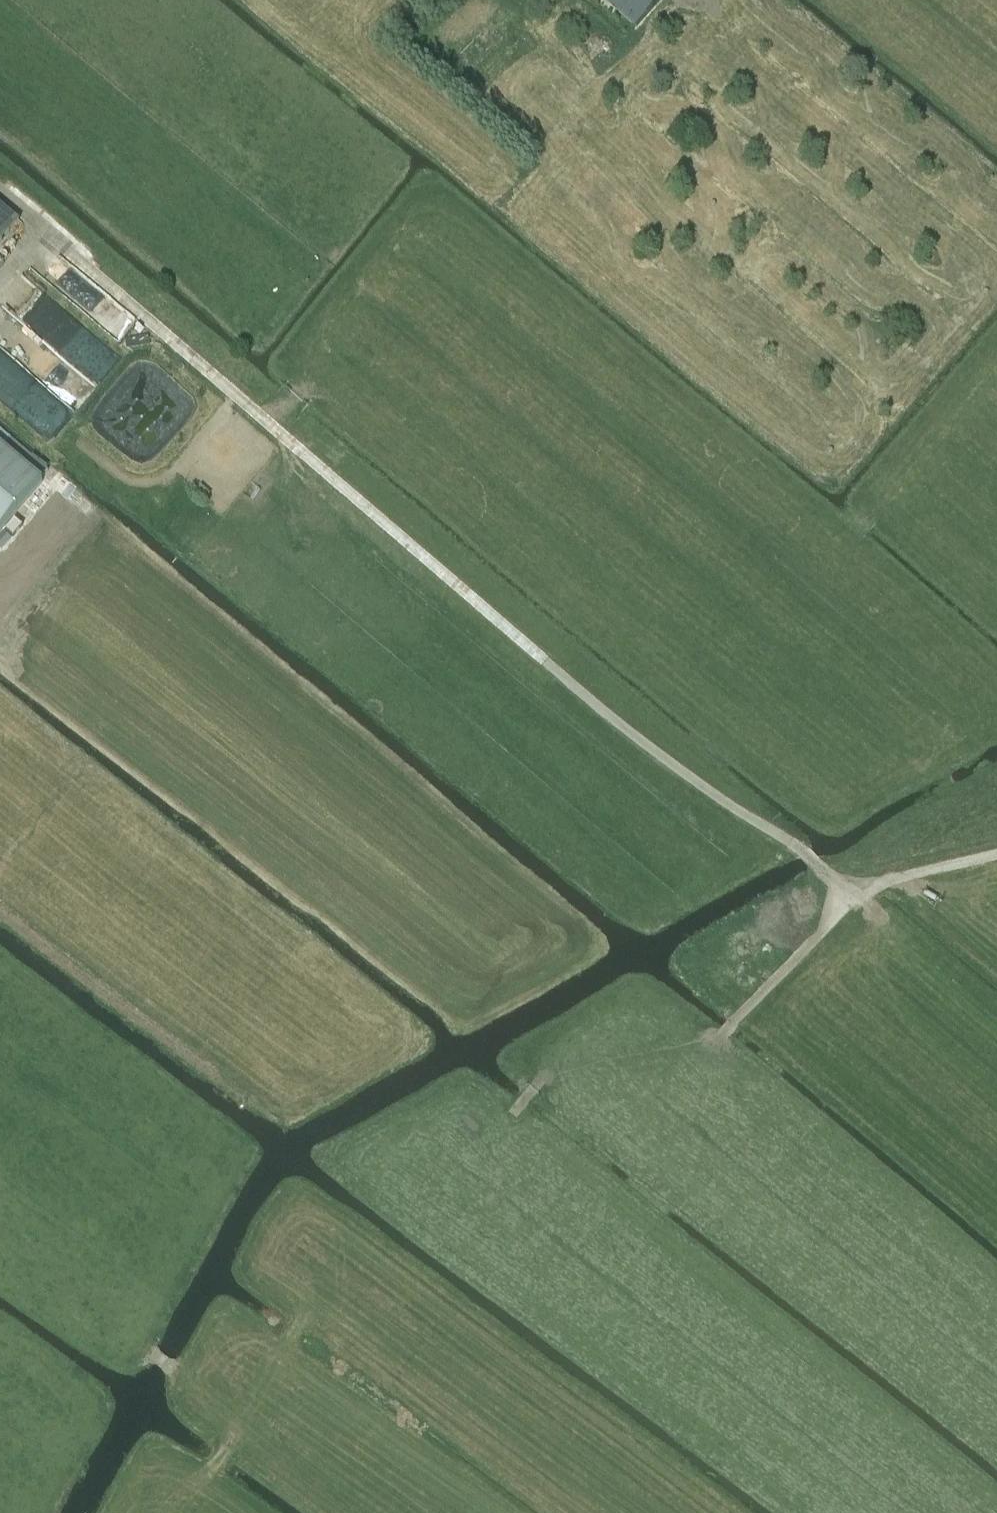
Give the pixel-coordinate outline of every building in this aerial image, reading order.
[(635,28),(661,0),(604,0),(635,28)] [(19,221),(0,205),(0,246),(19,221)] [(43,482),(0,446),(0,533),(43,482)]
